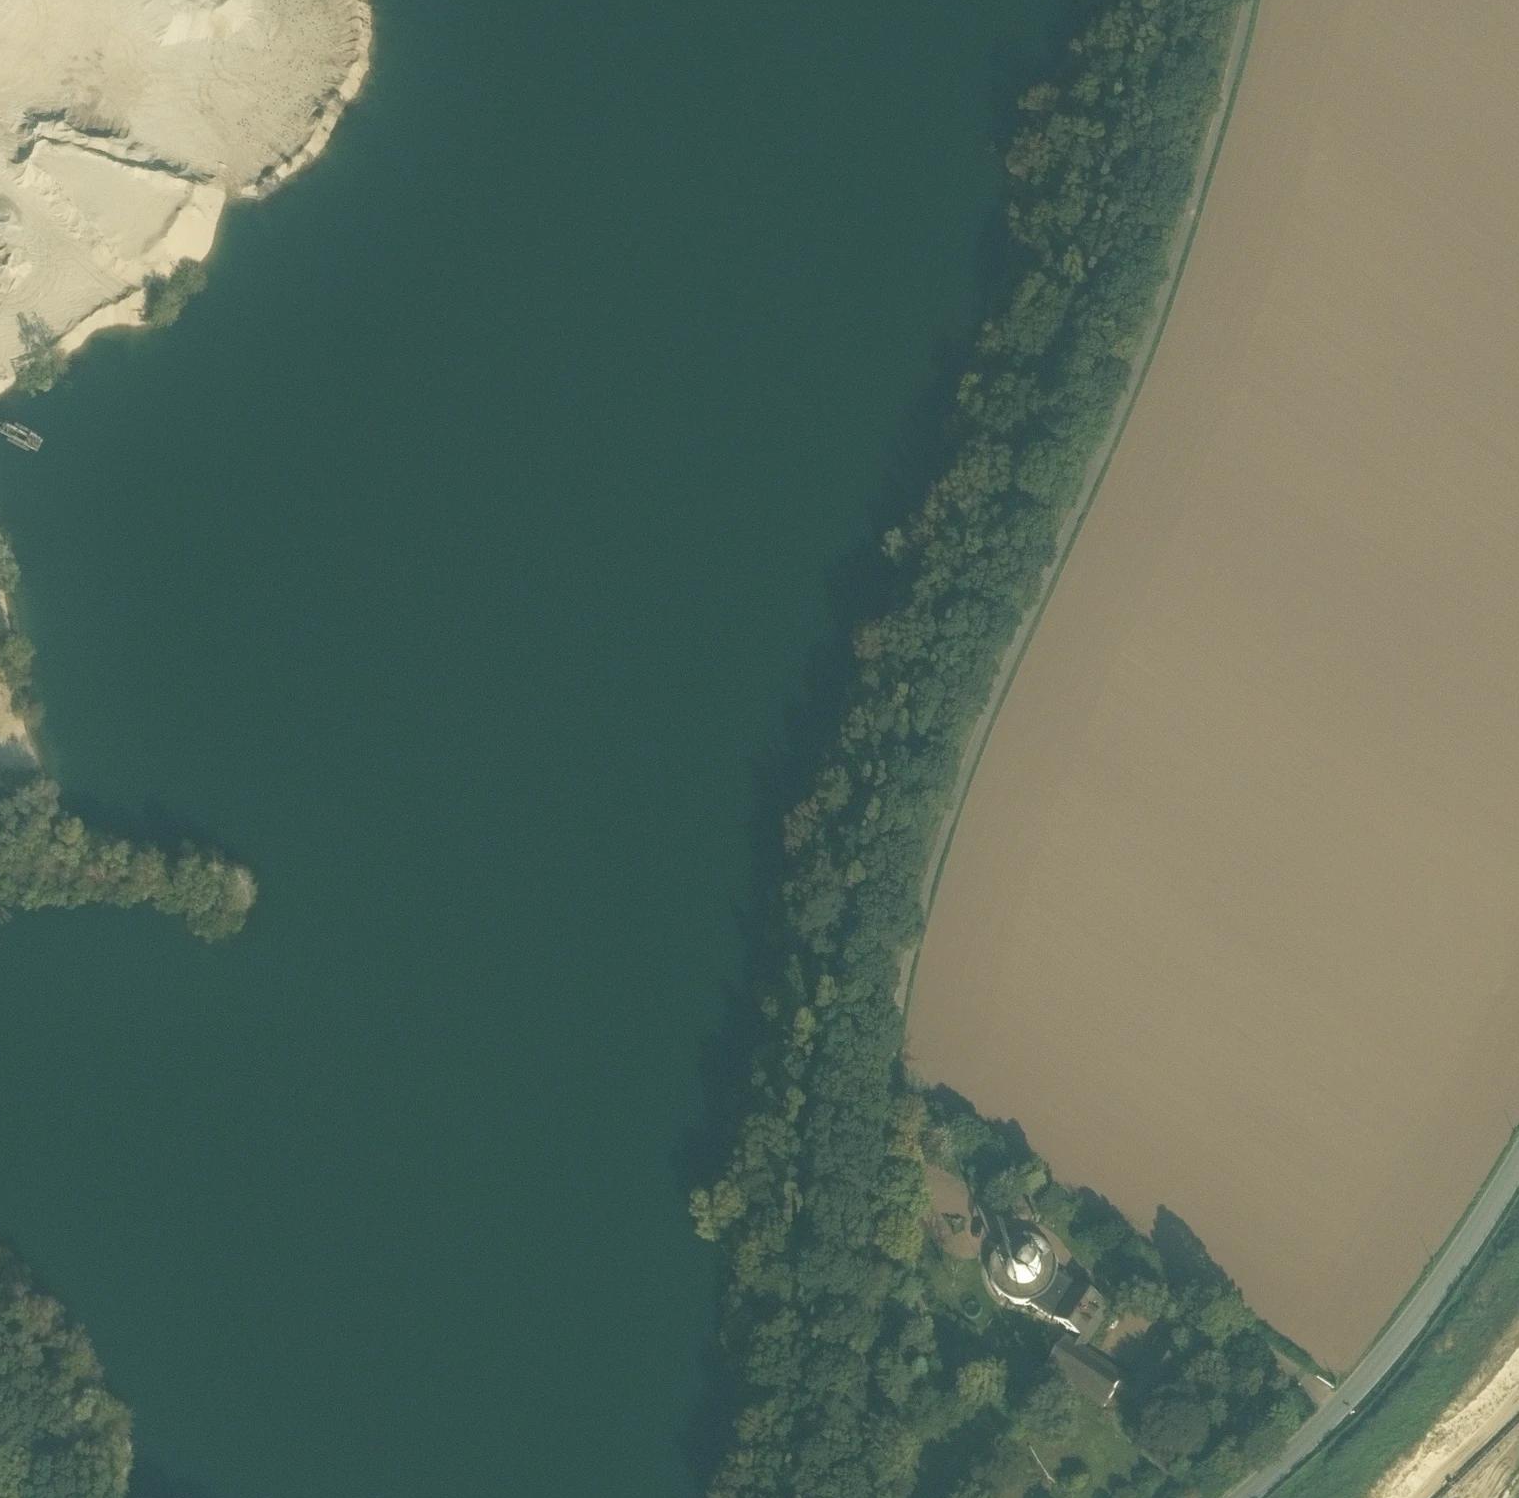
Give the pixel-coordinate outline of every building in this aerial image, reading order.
[(1030,1305),(1036,1304),(1043,1299),(1057,1278),(1057,1274),(1055,1258),(1048,1247),(1035,1238),(1021,1236),(1009,1239),(1001,1244),(989,1262),(988,1274),(991,1285),(998,1295),(1009,1303),(1022,1306),(1030,1305)] [(1036,1304),(1030,1305),(1059,1325),(1065,1329),(1079,1338),(1072,1348),(1068,1345),(1060,1358),(1067,1364),(1062,1372),(1072,1378),(1069,1384),(1104,1407),(1114,1393),(1122,1381),(1080,1354),(1110,1309),(1058,1274),(1057,1278),(1043,1299),(1036,1304)] [(1132,1388),(1122,1381),(1114,1393),(1117,1395),(1149,1415),(1186,1360),(1161,1343),(1132,1388)]
